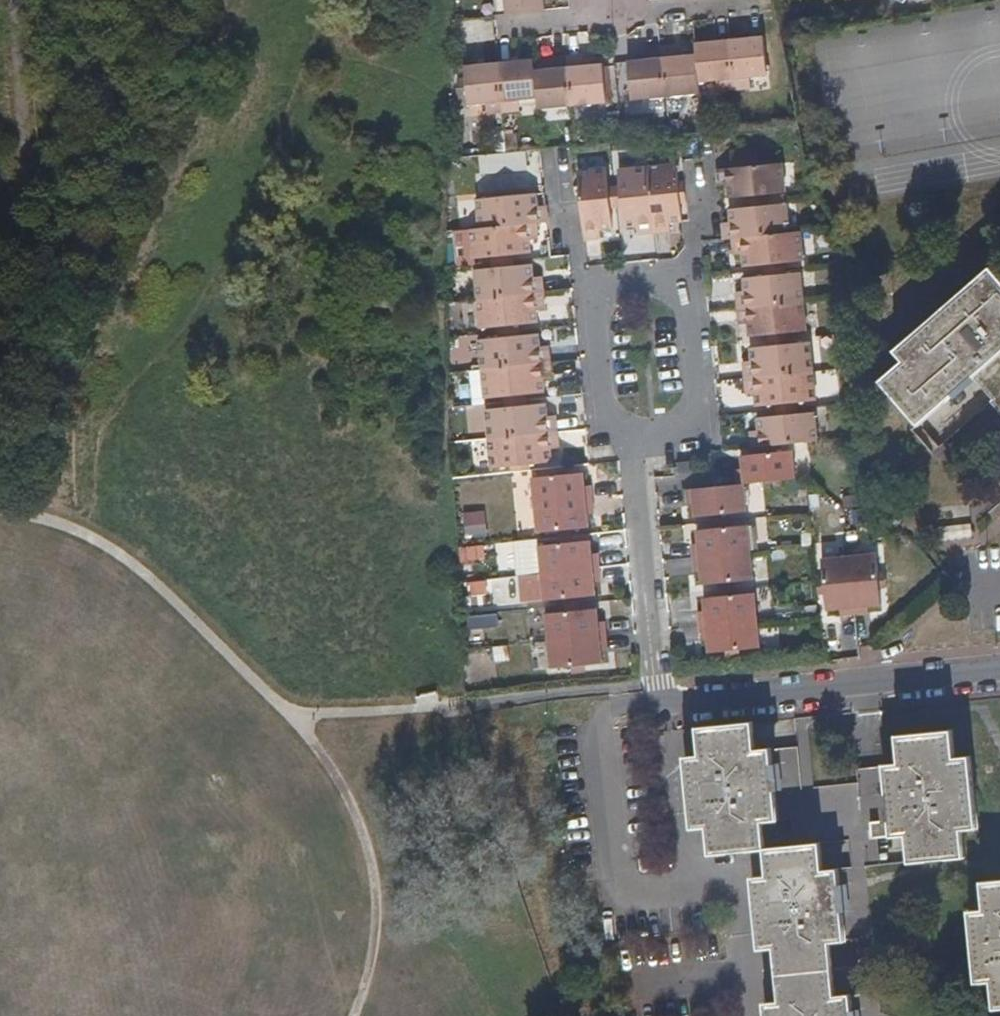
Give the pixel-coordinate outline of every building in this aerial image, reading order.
[(529,11),(549,8),(548,0),(510,0),(511,13),(529,11)] [(699,51),(702,82),(721,81),(722,90),(752,87),(751,77),(771,75),(767,35),(698,42),(699,51)] [(702,82),(699,51),(682,53),(681,43),(651,46),(652,56),(632,58),(636,98),(703,92),(702,82)] [(603,99),(600,67),(583,69),(582,59),(551,62),(552,72),(533,74),(536,106),(537,114),(604,108),(603,99)] [(464,82),(467,114),(486,112),(487,121),(517,118),(516,108),(536,106),(533,74),(532,66),(463,73),(464,82)] [(723,168),(724,184),(733,183),(734,196),(751,195),(772,193),(790,191),(788,162),(723,168)] [(683,163),(658,165),(653,166),(660,230),(676,229),(675,220),(688,219),(686,198),(683,163)] [(660,230),(653,166),(624,168),(626,184),(628,205),(630,225),(643,223),(644,232),(660,230)] [(584,170),(590,237),(606,236),(606,227),(619,226),(617,206),(615,185),(613,167),(584,170)] [(483,197),(486,226),(542,221),(554,220),(552,204),(544,204),(542,191),(522,193),(502,195),(483,197)] [(728,222),(730,238),(738,237),(794,231),(792,202),(773,204),(752,206),(735,208),(736,221),(728,222)] [(486,226),(477,227),(480,256),(495,255),(516,253),(536,251),(535,238),(543,237),(542,221),(486,226)] [(794,231),(738,237),(740,253),(748,252),(749,265),(764,264),(785,262),(809,259),(806,230),(794,231)] [(481,268),(484,297),(548,290),(547,274),(538,275),(537,262),(517,264),(496,266),(481,268)] [(899,351),(908,361),(885,380),(922,424),(979,376),(988,368),(999,381),(999,275),(995,269),(899,351)] [(765,275),(751,276),(749,277),(750,289),(742,290),(743,306),(774,303),(808,300),(805,271),(786,273),(765,275)] [(548,290),(484,297),(486,326),(502,324),(523,322),(543,320),(542,307),(550,307),(548,290)] [(774,303),(743,306),(745,323),(753,322),(755,335),(772,333),(793,331),(797,331),(811,329),(808,300),(774,303)] [(485,337),(487,366),(555,360),(554,344),(545,344),(544,332),(524,333),(503,335),(485,337)] [(467,336),(452,338),(454,358),(469,356),(467,336)] [(773,344),(756,346),(757,359),(749,360),(750,376),(818,369),(816,354),(815,340),(805,341),(794,342),(773,344)] [(475,368),(479,402),(491,401),(490,396),(509,394),(530,392),(550,390),(548,377),(557,376),(555,360),(487,366),(475,368)] [(993,401),(999,408),(999,381),(988,368),(979,376),(997,397),(993,401)] [(818,369),(750,376),(752,392),(760,391),(761,404),(778,403),(799,401),(821,399),(818,369)] [(491,407),(494,436),(562,429),(560,413),(552,414),(551,401),(531,403),(510,405),(491,407)] [(755,427),(757,443),(822,437),(819,408),(800,410),(779,412),(762,414),(764,426),(755,427)] [(562,429),(494,436),(497,465),(523,462),(543,461),(556,459),(555,446),(564,445),(562,429)] [(734,467),(736,482),(787,478),(785,450),(739,454),(740,467),(734,467)] [(537,473),(542,530),(587,525),(586,512),(592,511),(589,481),(583,482),(581,469),(537,473)] [(736,482),(684,487),(685,502),(691,501),(693,515),(738,511),(736,482)] [(462,512),(462,537),(484,537),(483,511),(462,512)] [(744,578),(740,521),(695,525),(696,538),(689,539),(692,569),(699,568),(700,582),(744,578)] [(968,526),(944,526),(944,539),(969,538),(968,526)] [(588,535),(543,540),(549,597),(594,592),(592,579),(599,578),(596,548),(590,549),(588,535)] [(498,576),(513,574),(509,543),(494,544),(498,576)] [(458,564),(484,562),(483,547),(457,548),(458,564)] [(879,551),(823,555),(826,600),(840,599),(840,605),(870,603),(869,596),(883,595),(879,551)] [(463,582),(464,595),(488,594),(487,581),(463,582)] [(751,647),(747,590),(702,594),(703,607),(696,608),(699,638),(706,637),(707,650),(751,647)] [(595,604),(550,609),(556,665),(601,661),(599,647),(606,647),(603,617),(597,617),(595,604)] [(465,618),(466,631),(495,628),(494,615),(465,618)] [(706,747),(691,749),(698,820),(713,819),(716,847),(771,841),(769,814),(785,812),(778,741),(762,743),(760,716),(703,721),(706,747)] [(905,756),(889,758),(896,829),(911,827),(914,856),(969,851),(966,823),(981,821),(974,751),(960,752),(957,724),(902,729),(905,756)] [(771,841),(774,869),(757,871),(764,942),(781,940),(786,993),(769,995),(771,1015),(859,1015),(856,987),(841,989),(835,935),(852,934),(844,862),(828,863),(826,836),(771,841)] [(973,904),(981,975),(996,974),(999,1002),(999,875),(986,877),(989,903),(973,904)]
